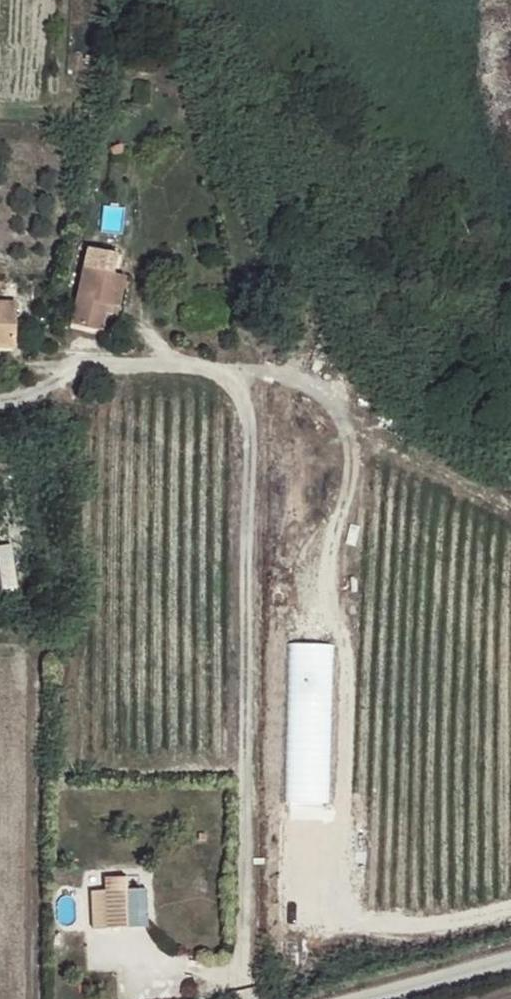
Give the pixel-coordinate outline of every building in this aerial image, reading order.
[(124,278),(114,276),(118,256),(88,250),(72,324),(101,330),(105,314),(107,304),(113,305),(118,307),(124,278)] [(0,303),(0,347),(14,348),(15,303),(0,303)] [(13,542),(0,543),(0,587),(17,585),(13,542)] [(289,642),(288,804),(332,805),(333,642),(289,642)] [(91,891),(93,929),(148,926),(146,887),(126,889),(125,877),(104,878),(104,890),(91,891)]
